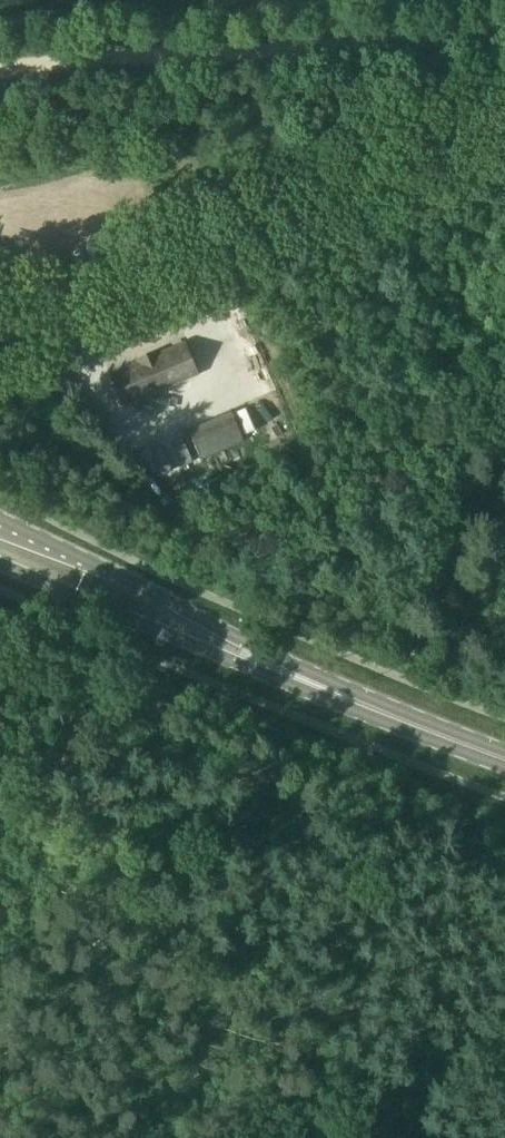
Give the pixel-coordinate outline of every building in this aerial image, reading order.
[(185,343),(159,354),(158,352),(138,360),(139,362),(112,374),(124,404),(198,373),(185,343)] [(233,412),(189,431),(201,460),(245,440),(233,412)]
